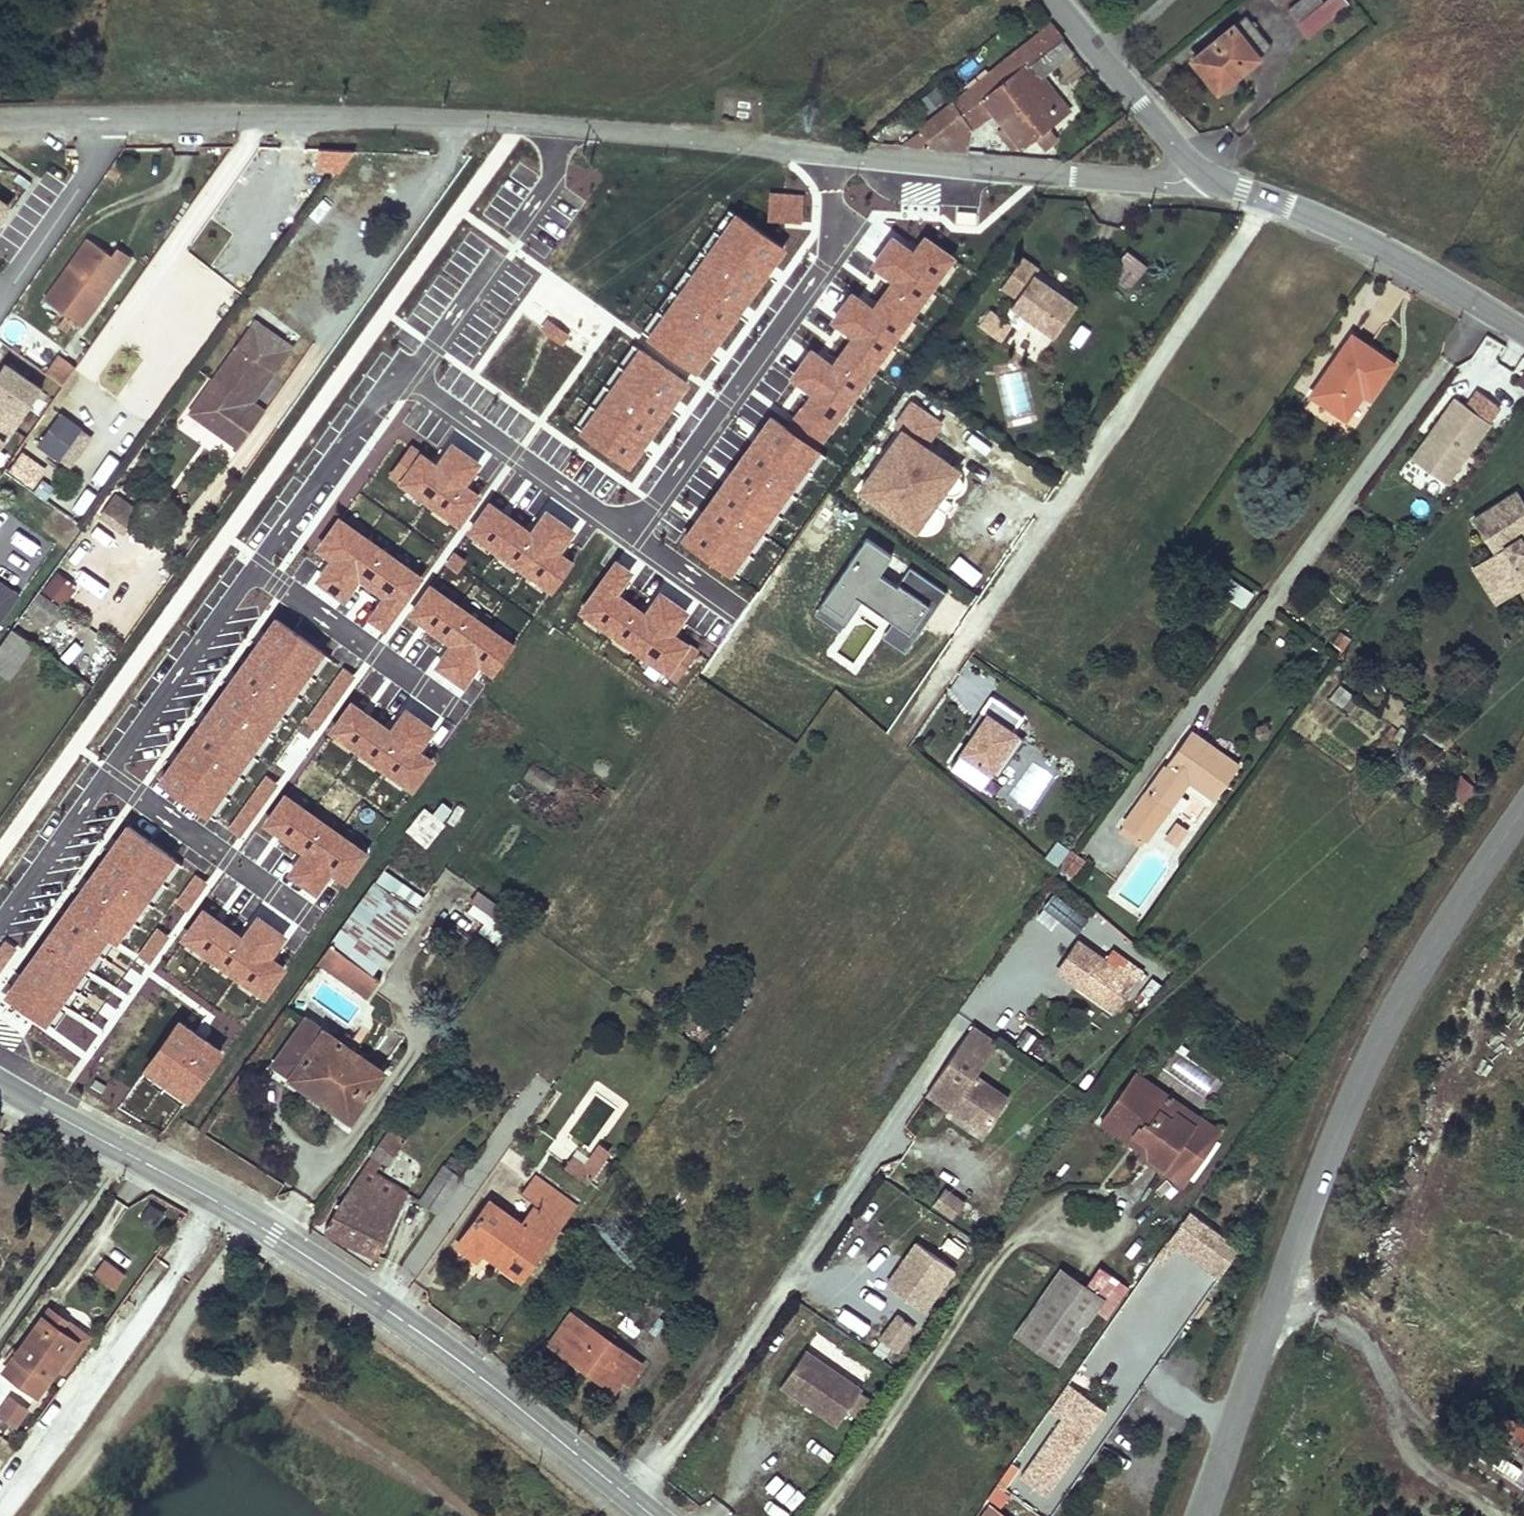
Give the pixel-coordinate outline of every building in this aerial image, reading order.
[(1331,20),(1321,7),(1311,15),(1302,3),(1292,12),(1311,35),(1331,20)] [(1247,21),(1194,61),(1218,91),(1246,69),(1243,66),(1267,47),(1247,21)] [(1054,28),(907,148),(940,151),(974,155),(973,143),(966,134),(992,112),(1023,150),(1070,113),(1041,76),(1033,82),(1022,69),(1062,38),(1054,28)] [(1041,76),(1072,51),(1062,38),(1022,69),(1033,82),(1041,76)] [(15,206),(0,196),(0,228),(15,206)] [(787,249),(734,212),(651,333),(705,369),(787,249)] [(950,258),(923,238),(913,253),(891,237),(870,267),(888,279),(874,300),(848,281),(822,319),(847,337),(831,360),(812,347),(791,376),(815,393),(797,418),(823,437),(950,258)] [(81,327),(107,292),(104,267),(110,258),(87,242),(45,300),(81,327)] [(104,267),(107,292),(131,259),(117,249),(110,258),(104,267)] [(1109,272),(1130,290),(1150,267),(1129,249),(1109,272)] [(1024,255),(1004,283),(1019,294),(1013,303),(1056,333),(1078,302),(1035,272),(1040,265),(1024,255)] [(1001,342),(1012,326),(989,309),(977,325),(1001,342)] [(287,343),(256,322),(191,417),(245,454),(268,420),(245,405),(287,343)] [(1352,337),(1313,394),(1347,417),(1365,391),(1373,396),(1394,366),(1352,337)] [(691,382),(637,349),(580,441),(634,474),(691,382)] [(65,382),(76,365),(58,354),(48,371),(65,382)] [(41,384),(1,362),(0,363),(0,460),(41,384)] [(1455,486),(1491,418),(1448,395),(1412,463),(1455,486)] [(929,447),(945,421),(913,401),(857,493),(924,534),(964,468),(929,447)] [(60,412),(37,445),(70,469),(94,435),(60,412)] [(819,449),(766,412),(683,533),(737,570),(819,449)] [(451,438),(436,460),(413,444),(391,476),(465,526),(486,496),(466,483),(482,460),(451,438)] [(47,470),(26,456),(14,474),(34,488),(47,470)] [(1522,540),(1523,539),(1523,499),(1520,493),(1476,520),(1498,555),(1491,559),(1514,596),(1523,590),(1523,543),(1522,540)] [(126,530),(137,514),(114,498),(103,513),(126,530)] [(540,507),(525,528),(487,501),(465,532),(554,595),(575,566),(556,553),(572,530),(540,507)] [(428,579),(341,518),(319,549),(328,555),(315,574),(349,598),(360,582),(388,591),(371,615),(392,629),(428,579)] [(867,538),(818,615),(843,631),(863,599),(895,619),(884,637),(906,650),(945,590),(911,568),(900,585),(882,574),(894,555),(867,538)] [(663,595),(648,616),(616,594),(634,568),(616,556),(577,613),(676,681),(696,651),(677,638),(693,616),(663,595)] [(6,604),(12,608),(28,586),(0,566),(0,613),(6,604)] [(75,593),(55,580),(45,595),(66,608),(75,593)] [(517,643),(430,582),(408,613),(417,619),(404,638),(438,662),(449,646),(477,655),(461,679),(481,693),(517,643)] [(1244,609),(1255,593),(1238,582),(1227,598),(1244,609)] [(334,647),(284,613),(169,783),(219,817),(334,647)] [(43,651),(14,630),(0,649),(0,673),(7,678),(28,649),(34,654),(26,665),(32,670),(35,666),(41,670),(45,663),(37,658),(43,651)] [(403,703),(388,724),(349,697),(327,728),(416,791),(437,762),(419,749),(435,726),(403,703)] [(986,710),(948,770),(987,794),(1024,735),(986,710)] [(1192,737),(1178,755),(1186,761),(1200,743),(1192,737)] [(1186,761),(1178,755),(1124,829),(1144,843),(1189,783),(1213,800),(1236,769),(1200,743),(1186,761)] [(1464,775),(1448,789),(1465,809),(1482,795),(1464,775)] [(261,822),(299,849),(285,870),(317,893),(333,870),(352,883),(372,854),(283,791),(261,822)] [(173,857),(123,823),(7,993),(57,1027),(173,857)] [(1181,826),(1168,845),(1182,854),(1194,836),(1181,826)] [(1059,865),(1069,848),(1055,841),(1046,858),(1059,865)] [(1073,879),(1086,860),(1071,850),(1058,868),(1073,879)] [(413,893),(387,872),(317,965),(369,997),(416,911),(406,904),(413,893)] [(1061,921),(1077,934),(1089,919),(1056,892),(1036,916),(1053,930),(1061,921)] [(474,895),(464,923),(503,938),(514,910),(474,895)] [(258,911),(243,932),(205,905),(182,936),(272,999),(293,970),(274,956),(290,933),(258,911)] [(1074,982),(1095,951),(1082,943),(1061,973),(1074,982)] [(1117,1012),(1145,972),(1133,963),(1126,973),(1095,951),(1074,982),(1117,1012)] [(220,1046),(179,1020),(147,1071),(187,1096),(220,1046)] [(381,1073),(306,1022),(275,1067),(294,1079),(289,1086),(336,1117),(342,1108),(352,1115),(381,1073)] [(986,1133),(1006,1105),(973,1082),(995,1050),(970,1033),(933,1088),(957,1104),(952,1110),(986,1133)] [(1139,1075),(1127,1092),(1135,1098),(1142,1087),(1158,1099),(1154,1105),(1176,1121),(1181,1116),(1195,1126),(1202,1118),(1139,1075)] [(1103,1126),(1133,1146),(1140,1136),(1173,1159),(1195,1126),(1181,1116),(1176,1121),(1154,1105),(1158,1099),(1142,1087),(1135,1098),(1127,1092),(1103,1126)] [(957,1104),(933,1088),(928,1094),(952,1110),(957,1104)] [(342,1193),(325,1229),(377,1255),(407,1194),(391,1187),(396,1178),(388,1174),(383,1184),(374,1179),(404,1137),(389,1126),(342,1193)] [(1140,1136),(1133,1146),(1148,1158),(1144,1163),(1162,1175),(1173,1159),(1140,1136)] [(602,1148),(590,1165),(599,1172),(611,1154),(602,1148)] [(599,1172),(590,1165),(587,1169),(574,1160),(567,1171),(588,1187),(599,1172)] [(422,1206),(438,1217),(460,1184),(444,1173),(422,1206)] [(522,1200),(534,1209),(558,1226),(568,1212),(533,1186),(522,1200)] [(944,1188),(932,1206),(954,1220),(966,1201),(944,1188)] [(558,1226),(534,1209),(521,1227),(486,1201),(455,1243),(476,1258),(483,1249),(521,1277),(558,1226)] [(1169,1240),(1218,1279),(1242,1249),(1192,1210),(1169,1240)] [(911,1241),(885,1288),(930,1312),(956,1266),(911,1241)] [(121,1275),(100,1259),(91,1271),(112,1287),(121,1275)] [(1061,1364),(1105,1302),(1064,1274),(1020,1334),(1061,1364)] [(631,1276),(613,1301),(653,1330),(671,1304),(631,1276)] [(571,1313),(549,1343),(561,1351),(569,1340),(564,1336),(577,1317),(571,1313)] [(879,1341),(900,1356),(918,1329),(898,1315),(879,1341)] [(36,1355),(28,1349),(11,1374),(41,1396),(82,1337),(53,1316),(48,1323),(54,1328),(36,1355)] [(561,1351),(614,1389),(622,1378),(629,1383),(643,1363),(614,1342),(616,1339),(608,1334),(605,1338),(577,1317),(564,1336),(569,1340),(561,1351)] [(48,1323),(28,1349),(36,1355),(54,1328),(48,1323)] [(848,1411),(861,1391),(804,1352),(779,1388),(807,1407),(818,1391),(848,1411)] [(1048,1509),(1111,1412),(1066,1383),(1003,1480),(1048,1509)] [(33,1407),(13,1391),(0,1408),(0,1422),(13,1432),(33,1407)] [(848,1411),(818,1391),(807,1407),(836,1428),(848,1411)] [(1523,1486),(1523,1425),(1514,1417),(1481,1459),(1520,1491),(1523,1486)]
